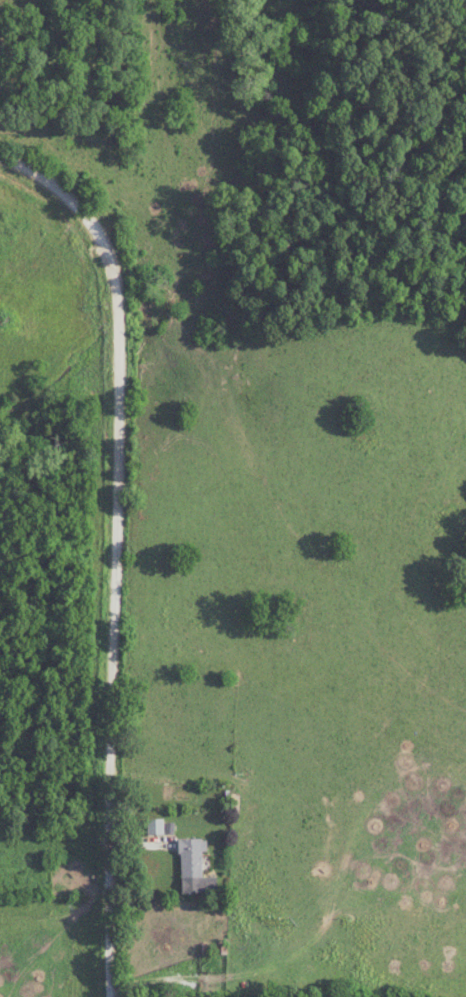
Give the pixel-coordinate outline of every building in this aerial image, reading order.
[(161,819),(147,819),(147,834),(161,834),(161,819)] [(202,838),(177,838),(177,878),(202,878),(202,838)]
